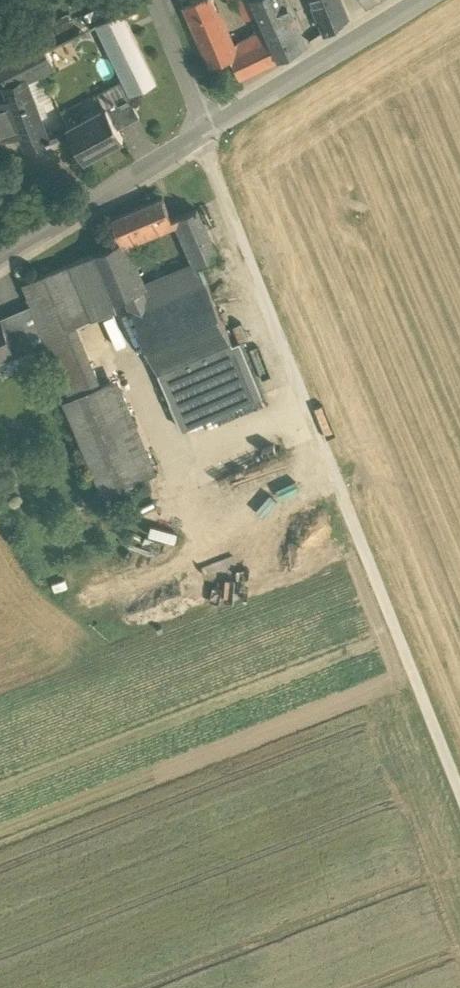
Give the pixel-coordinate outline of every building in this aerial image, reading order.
[(211,0),(194,0),(184,4),(197,34),(222,23),(211,0)] [(239,0),(239,1),(246,17),(258,12),(252,0),(240,0),(239,0)] [(258,12),(260,17),(287,6),(284,0),(252,0),(258,12)] [(340,0),(313,0),(326,30),(347,17),(340,0)] [(287,6),(260,17),(265,28),(278,57),(305,44),(287,6)] [(120,10),(97,21),(115,57),(137,45),(120,10)] [(55,38),(76,26),(68,12),(47,24),(55,38)] [(222,23),(197,34),(211,65),(231,57),(239,75),(262,65),(251,40),(232,47),(222,23)] [(265,28),(249,36),(251,40),(262,65),(278,57),(265,28)] [(0,52),(0,70),(7,83),(22,75),(24,77),(52,60),(45,46),(38,32),(0,52)] [(61,58),(53,43),(45,46),(52,60),(53,61),(61,58)] [(156,83),(137,45),(115,57),(133,94),(156,83)] [(7,83),(5,85),(22,131),(27,145),(30,144),(30,143),(47,137),(42,122),(47,120),(43,109),(38,111),(29,88),(28,88),(24,77),(22,75),(7,83)] [(129,96),(116,102),(106,107),(117,127),(139,116),(129,96)] [(0,101),(0,128),(4,138),(22,131),(10,98),(0,101)] [(117,127),(106,107),(68,128),(85,158),(123,138),(117,127)] [(31,161),(15,169),(23,184),(38,176),(31,161)] [(162,196),(111,218),(120,241),(121,241),(172,220),(162,196)] [(197,208),(179,217),(185,232),(204,224),(197,208)] [(204,224),(185,232),(200,266),(219,258),(204,224)] [(120,241),(93,253),(113,302),(141,290),(121,241),(120,241)] [(93,253),(69,263),(90,311),(113,302),(93,253)] [(69,263),(22,283),(31,303),(32,303),(43,330),(64,321),(90,311),(69,263)] [(206,279),(132,310),(158,372),(232,341),(206,279)] [(43,330),(32,303),(31,303),(19,308),(29,332),(35,346),(13,356),(17,366),(38,357),(54,357),(43,330)] [(0,316),(0,319),(9,340),(29,332),(19,308),(0,316)] [(11,351),(13,350),(9,340),(0,319),(0,355),(11,351)] [(64,321),(43,330),(54,357),(70,395),(91,387),(64,321)] [(29,332),(9,340),(13,350),(11,351),(13,356),(35,346),(29,332)] [(245,372),(171,403),(182,428),(263,395),(240,340),(233,342),(245,372)] [(232,341),(158,372),(171,403),(245,372),(233,342),(232,341)] [(70,395),(63,398),(103,494),(150,474),(110,379),(91,387),(70,395)]
